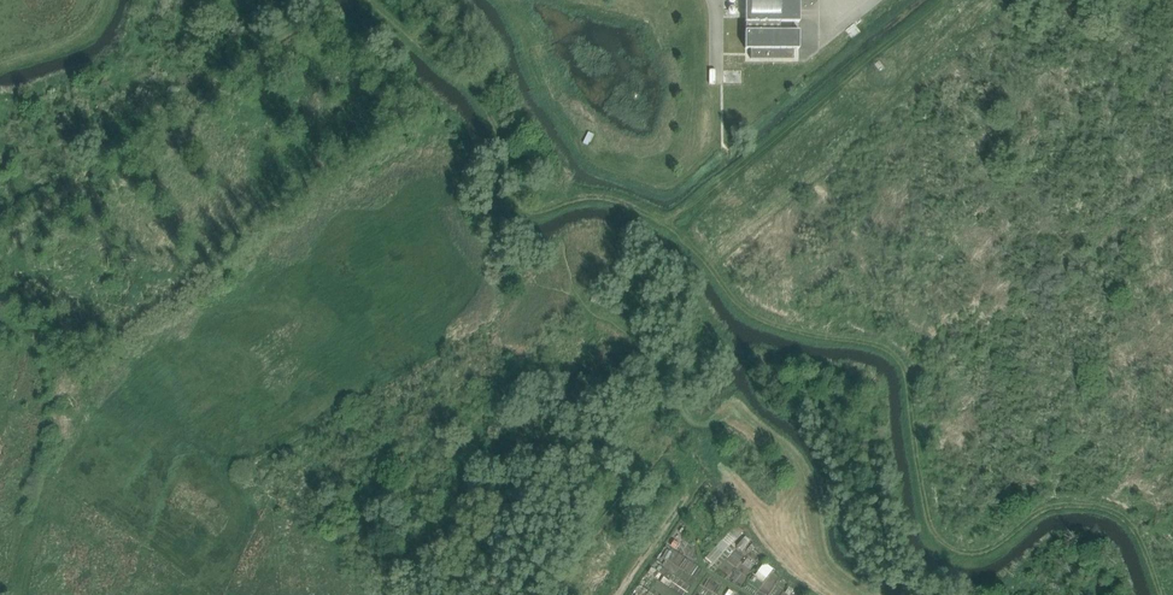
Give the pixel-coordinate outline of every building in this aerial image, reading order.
[(746,18),(745,21),(746,21),(746,48),(751,48),(751,58),(794,58),(794,48),(800,48),(800,30),(780,30),(780,22),(800,21),(800,20),(800,6),(800,0),(746,0),(746,18)] [(589,132),(583,143),(588,146),(593,134),(589,132)] [(753,576),(751,583),(761,587),(764,580),(753,576)]
